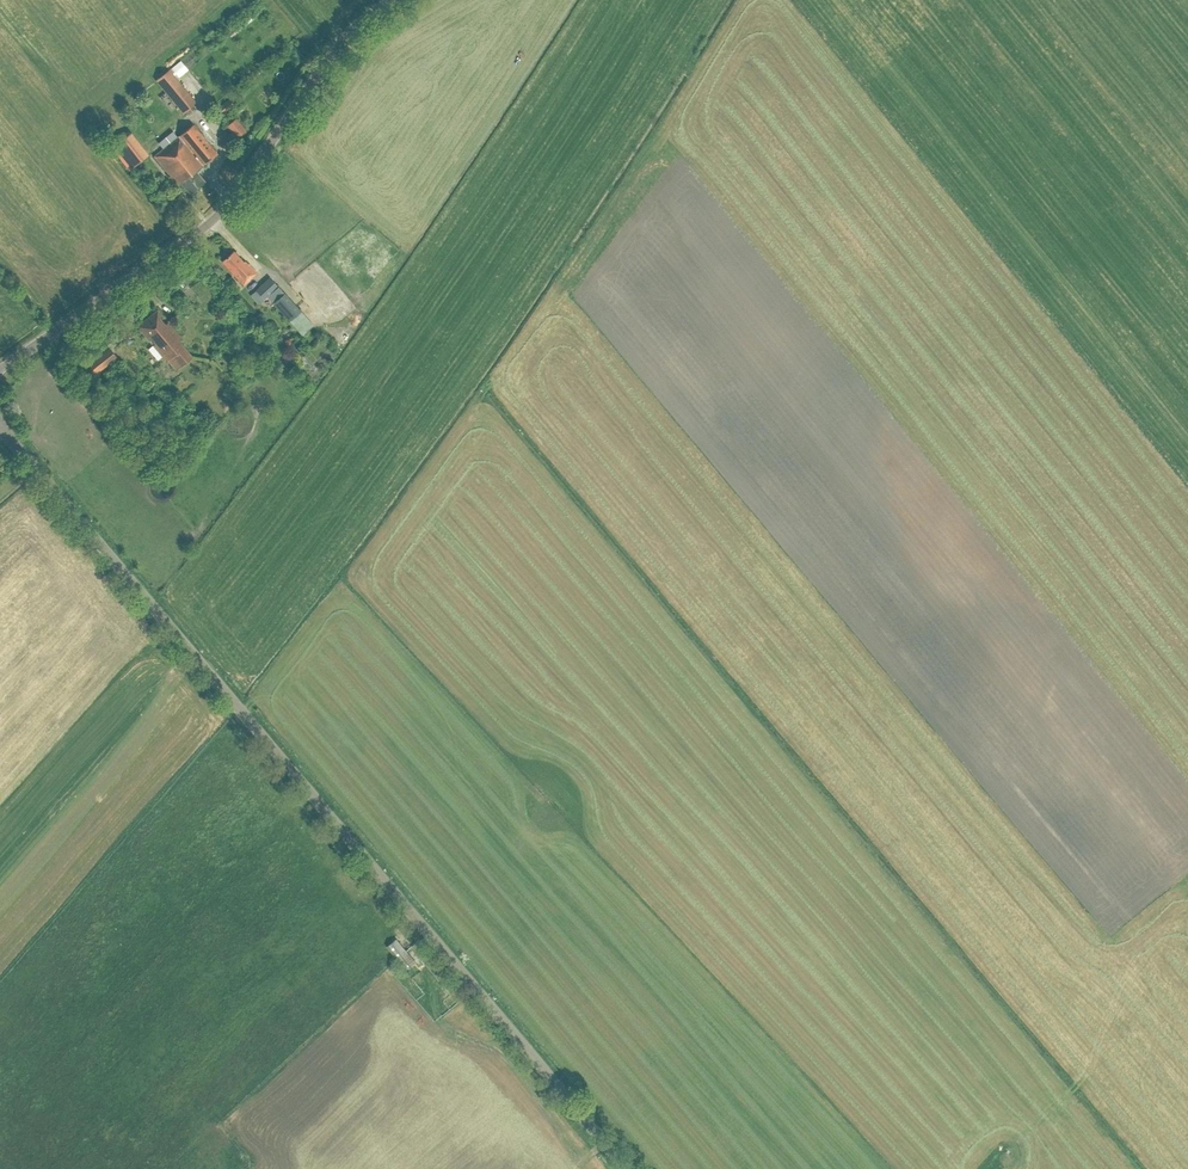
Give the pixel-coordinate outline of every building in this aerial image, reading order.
[(184,113),(197,102),(169,69),(156,80),(184,113)] [(202,87),(192,93),(197,102),(208,97),(202,87)] [(219,116),(236,101),(232,97),(214,111),(219,116)] [(248,130),(237,117),(227,125),(237,138),(248,130)] [(193,123),(177,136),(162,148),(154,155),(178,185),(182,182),(190,192),(204,181),(195,171),(217,152),(193,123)] [(128,164),(138,157),(124,139),(114,146),(128,164)] [(222,262),(231,271),(243,285),(256,272),(245,260),(243,262),(233,251),(222,262)] [(270,277),(256,290),(264,299),(278,286),(270,277)] [(273,303),(289,321),(300,311),(283,293),(273,303)] [(126,308),(123,311),(132,321),(135,318),(126,308)] [(157,310),(138,327),(153,345),(148,349),(157,360),(162,355),(165,359),(168,358),(177,368),(191,356),(178,341),(181,338),(167,322),(165,324),(160,318),(162,316),(157,310)] [(329,333),(324,337),(333,347),(337,344),(329,333)] [(108,348),(87,365),(94,374),(116,357),(108,348)] [(387,945),(407,969),(415,962),(396,938),(387,945)]
